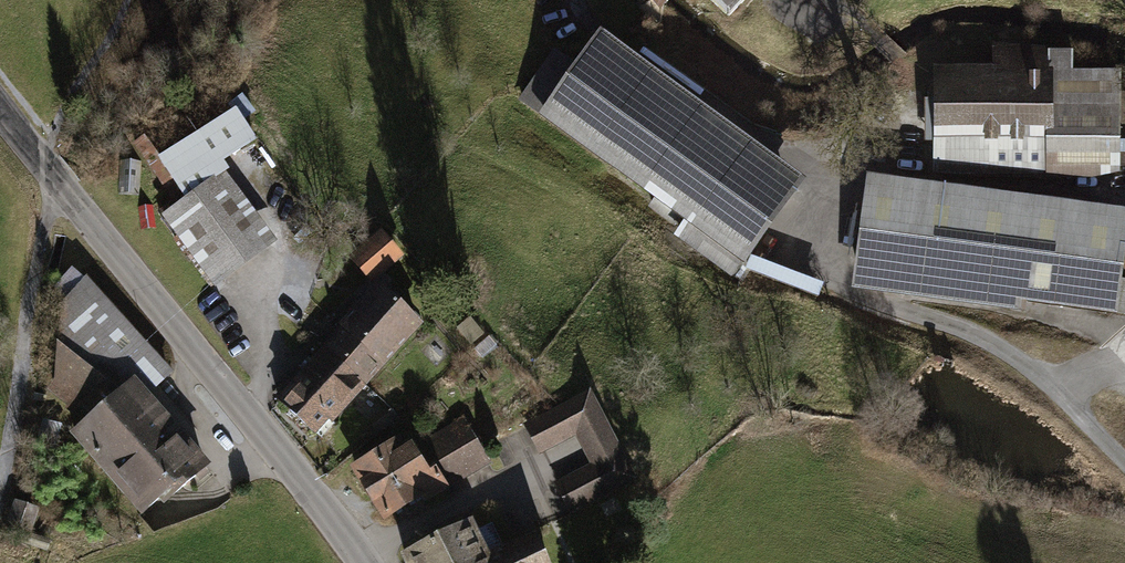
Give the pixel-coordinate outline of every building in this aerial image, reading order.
[(726,18),(744,0),(707,0),(726,18)] [(600,43),(545,117),(740,261),(795,187),(600,43)] [(1012,53),(1012,76),(1048,76),(1048,54),(1012,53)] [(938,76),(938,172),(1115,173),(1115,166),(1124,166),(1124,142),(1114,142),(1115,127),(1124,127),(1124,112),(1115,111),(1115,76),(1073,76),(1073,54),(1048,54),(1048,76),(1012,76),(938,76)] [(534,77),(522,101),(539,109),(550,84),(534,77)] [(189,203),(166,220),(177,236),(185,230),(220,277),(264,244),(209,170),(249,144),(231,112),(160,157),(189,203)] [(1109,310),(1111,294),(1124,295),(1124,279),(1113,278),(1121,223),(874,190),(862,277),(1109,310)] [(398,255),(383,237),(356,259),(371,277),(398,255)] [(85,283),(72,271),(57,287),(71,300),(64,308),(58,381),(55,387),(92,417),(132,383),(142,395),(169,372),(85,283)] [(326,348),(362,381),(417,322),(382,289),(344,330),(340,326),(327,339),(331,343),(326,348)] [(362,381),(326,348),(279,400),(314,432),(362,381)] [(132,383),(92,417),(75,432),(143,511),(161,496),(166,501),(204,468),(142,395),(132,383)] [(542,450),(576,432),(593,465),(560,483),(573,509),(634,477),(589,393),(529,424),(542,450)] [(429,459),(471,434),(461,417),(411,447),(427,473),(435,468),(429,459)] [(435,468),(446,486),(488,461),(471,434),(429,459),(435,468)] [(446,486),(435,468),(427,473),(411,447),(398,455),(392,445),(355,467),(385,515),(420,494),(423,500),(446,486)] [(33,510),(18,504),(13,519),(28,524),(33,510)] [(405,554),(409,562),(547,562),(535,537),(505,551),(492,523),(479,529),(483,537),(476,541),(468,524),(405,554)]
